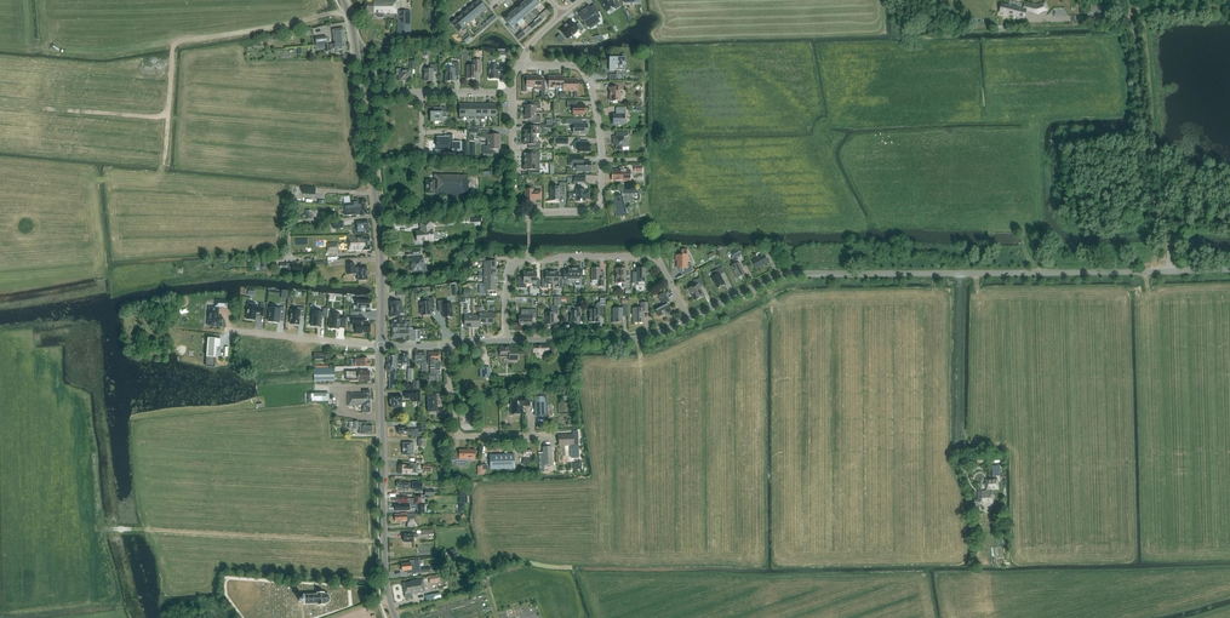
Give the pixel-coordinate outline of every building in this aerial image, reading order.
[(411,11),(397,11),(397,4),(396,4),(396,0),(373,0),(373,2),(365,2),(365,13),(373,13),(373,16),(376,16),(377,18),(387,18),(387,17),(383,17),(383,14),(397,14),(397,38),(411,38),(411,11)] [(473,4),(480,13),(486,8),(479,0),(478,0),(473,4)] [(539,1),(538,0),(526,0),(526,1),(533,9),(539,4),(537,3),(539,1)] [(599,0),(601,3),(606,11),(610,9),(611,9),(611,8),(614,6),(616,9),(620,6),(616,0),(599,0)] [(533,9),(526,1),(520,5),(527,13),(530,11),(533,14),(535,12),(533,9)] [(1026,11),(1034,13),(1036,5),(1034,5),(1034,4),(1031,3),(1031,4),(1030,4),(1030,3),(1027,2),(1027,3),(1025,3),(1023,9),(1002,3),(1000,12),(1018,16),(1017,18),(1024,20),(1024,18),(1026,11)] [(1045,2),(1036,5),(1034,13),(1038,12),(1047,9),(1045,2)] [(474,17),(480,13),(473,4),(467,9),(474,17)] [(589,6),(578,14),(584,21),(588,26),(593,23),(594,24),(599,21),(598,19),(600,17),(597,13),(599,12),(594,4),(590,7),(589,6)] [(520,5),(515,10),(522,18),(524,21),(526,19),(524,16),(527,13),(520,5)] [(1105,5),(1090,5),(1090,13),(1105,13),(1105,5)] [(462,14),(469,22),(474,17),(467,9),(462,14)] [(522,18),(515,10),(509,14),(516,23),(522,18)] [(546,10),(539,16),(543,20),(546,17),(550,14),(546,10)] [(462,14),(456,18),(463,27),(469,22),(462,14)] [(519,25),(516,23),(509,14),(504,19),(511,28),(514,25),(516,27),(519,25)] [(465,29),(463,27),(456,18),(451,23),(458,31),(461,28),(463,31),(465,29)] [(581,32),(584,29),(579,23),(575,26),(571,21),(567,25),(566,24),(566,25),(565,27),(564,26),(564,27),(560,31),(567,39),(578,29),(581,32)] [(334,30),(334,37),(344,36),(343,29),(334,30)] [(326,45),(326,44),(327,44),(326,36),(315,37),(316,46),(326,45)] [(327,44),(326,44),(326,45),(316,46),(315,46),(315,50),(325,49),(326,52),(330,51),(330,52),(335,51),(335,52),(346,50),(345,42),(335,43),(327,44)] [(616,56),(610,56),(610,58),(609,58),(609,64),(607,64),(607,65),(609,65),(609,70),(624,70),(624,64),(625,64),(625,63),(624,63),(624,57),(616,58),(616,56)] [(480,73),(480,68),(480,60),(473,60),(473,66),(466,66),(467,79),(476,79),(476,73),(480,73)] [(445,81),(455,81),(455,69),(459,69),(459,62),(451,62),(451,68),(445,68),(445,81)] [(424,81),(432,81),(433,72),(436,72),(436,64),(430,64),(430,69),(424,69),(424,81)] [(489,66),(489,79),(498,79),(498,74),(500,74),(505,74),(505,67),(498,67),(498,66),(489,66)] [(398,75),(398,81),(409,81),(409,70),(401,70),(401,69),(396,69),(396,75),(397,75),(398,75)] [(533,87),(533,76),(526,76),(526,82),(522,82),(522,92),(526,92),(526,87),(533,87)] [(541,76),(533,76),(533,87),(533,90),(541,90),(541,92),(544,92),(544,82),(541,82),(541,76)] [(623,90),(623,83),(610,83),(610,84),(612,84),(612,87),(609,88),(609,92),(610,92),(610,95),(610,97),(609,99),(610,100),(610,101),(620,101),(619,97),(620,95),(619,94),(619,90),(623,90)] [(573,114),(585,114),(585,105),(576,105),(576,101),(567,101),(567,108),(573,108),(573,114)] [(524,109),(524,112),(536,112),(536,108),(540,108),(540,102),(532,102),(532,105),(523,105),(523,109),(524,109)] [(430,112),(430,121),(442,121),(442,117),(446,117),(446,108),(433,108),(433,112),(430,112)] [(613,115),(613,120),(612,120),(612,125),(617,125),(617,124),(625,124),(625,119),(624,119),(624,115),(626,115),(626,108),(616,108),(616,112),(617,112),(617,114),(613,115)] [(536,112),(524,112),(524,116),(523,116),(523,119),(528,119),(529,120),(530,122),(531,122),(531,123),(540,123),(540,116),(536,116),(536,112)] [(587,124),(574,124),(574,120),(565,120),(565,124),(573,124),(573,134),(587,134),(587,124)] [(523,130),(523,137),(535,137),(535,133),(540,133),(540,126),(531,126),(531,130),(523,130)] [(487,135),(487,142),(500,142),(500,135),(493,135),(493,131),(483,131),(483,135),(487,135)] [(628,136),(628,132),(615,132),(615,137),(613,137),(613,145),(616,145),(616,150),(621,150),(621,147),(626,147),(626,141),(624,141),(623,137),(628,136)] [(437,144),(437,147),(442,147),(442,152),(452,152),(452,151),(461,151),(461,142),(452,142),(452,134),(448,134),(448,137),(437,137),(437,142),(436,143),(437,144)] [(535,141),(535,137),(523,137),(523,144),(531,144),(531,148),(540,148),(540,141),(535,141)] [(483,154),(483,157),(492,157),(492,154),(493,154),(492,154),(492,149),(500,149),(500,142),(487,142),(487,146),(483,146),(483,154)] [(587,142),(575,142),(575,149),(578,149),(578,151),(590,151),(590,144),(587,144),(587,142)] [(523,155),(523,162),(540,162),(540,151),(531,151),(531,155),(523,155)] [(583,157),(569,157),(568,165),(576,165),(576,171),(590,171),(590,162),(583,162),(583,157)] [(540,162),(523,162),(523,169),(531,169),(531,173),(540,173),(540,166),(540,162)] [(630,170),(612,170),(612,181),(630,180),(628,180),(628,171),(630,171),(630,170)] [(467,175),(435,174),(434,180),(427,180),(426,193),(440,194),(440,195),(468,195),(468,180),(467,180),(467,175)] [(548,200),(548,201),(555,201),(555,200),(559,200),(559,192),(564,192),(564,182),(559,182),(559,187),(550,187),(550,200),(548,200)] [(541,199),(541,191),(534,191),(534,189),(528,189),(525,189),(524,201),(534,201),(534,199),(541,199)] [(568,193),(568,199),(576,199),(576,201),(585,201),(585,199),(589,199),(589,190),(585,190),(585,189),(576,189),(576,193),(568,193)] [(629,208),(625,209),(623,202),(628,201),(626,195),(614,198),(615,202),(613,203),(616,216),(626,213),(630,212),(629,208)] [(353,203),(343,204),(344,210),(366,207),(365,200),(358,201),(358,199),(352,200),(353,203)] [(366,207),(344,210),(344,216),(355,214),(355,216),(367,215),(366,207)] [(469,223),(482,222),(481,214),(469,215),(469,223)] [(357,222),(358,229),(358,235),(369,233),(368,227),(368,221),(357,222)] [(432,240),(431,230),(430,230),(429,222),(420,223),(421,231),(416,232),(417,241),(432,240)] [(363,236),(349,236),(349,240),(348,240),(348,250),(357,250),(358,250),(363,250),(371,250),(370,237),(363,237),(363,236)] [(338,251),(338,243),(327,244),(327,252),(338,251)] [(732,251),(735,256),(742,253),(739,248),(732,251)] [(752,260),(757,269),(769,263),(766,257),(770,255),(767,249),(761,252),(763,255),(752,260)] [(688,250),(679,250),(680,250),(680,255),(676,255),(676,260),(677,260),(677,268),(679,268),(679,270),(682,276),(681,276),(694,270),(690,264),(688,264),(688,255),(688,250)] [(422,257),(410,258),(411,270),(417,269),(418,272),(427,271),(426,264),(423,264),(422,257)] [(745,274),(739,262),(739,263),(737,259),(734,260),(736,264),(731,266),(737,278),(745,274)] [(357,268),(355,268),(354,263),(347,263),(347,275),(355,275),(355,274),(357,274),(358,281),(368,280),(368,275),(369,275),(369,272),(368,272),(367,267),(357,267),(357,268)] [(302,265),(281,264),(281,269),(287,269),(287,274),(297,275),(297,272),(302,272),(302,265)] [(718,288),(725,284),(721,275),(725,273),(722,266),(711,272),(714,277),(711,278),(714,283),(715,282),(718,288)] [(567,268),(567,270),(563,270),(563,283),(574,283),(574,280),(574,268),(567,268)] [(580,268),(574,268),(574,280),(574,283),(574,286),(581,286),(585,286),(585,277),(581,277),(580,268)] [(600,268),(591,268),(591,284),(597,284),(597,286),(604,286),(604,278),(600,278),(600,268)] [(629,288),(629,280),(626,280),(626,269),(616,269),(616,281),(623,281),(623,288),(629,288)] [(632,272),(632,283),(637,283),(637,285),(645,285),(645,282),(645,269),(637,269),(637,272),(632,272)] [(530,283),(530,271),(523,271),(523,280),(517,280),(517,288),(526,288),(526,283),(530,283)] [(536,271),(530,271),(530,283),(533,283),(533,287),(540,287),(540,280),(536,280),(536,271)] [(552,284),(552,271),(545,271),(545,280),(542,280),(542,288),(548,288),(548,284),(552,284)] [(552,271),(552,284),(556,284),(556,287),(562,287),(562,280),(558,280),(558,271),(552,271)] [(694,300),(704,295),(704,294),(703,295),(699,287),(704,285),(700,277),(693,281),(695,286),(688,289),(689,289),(694,299),(694,300)] [(496,291),(496,283),(484,283),(479,283),(479,294),(487,294),(487,291),(496,291)] [(666,295),(660,299),(662,302),(663,302),(664,305),(655,309),(658,317),(666,313),(666,314),(671,311),(667,302),(669,301),(666,295)] [(420,303),(421,315),(430,315),(430,309),(434,308),(433,298),(423,298),(423,302),(420,303)] [(589,322),(598,322),(598,316),(599,315),(604,315),(604,306),(605,306),(605,298),(602,298),(602,299),(599,302),(598,303),(597,303),(596,304),(596,305),(592,309),(589,309),(589,322)] [(353,305),(353,313),(362,313),(362,309),(370,309),(370,300),(357,300),(357,305),(353,305)] [(448,300),(437,301),(438,312),(442,311),(443,317),(452,317),(451,304),(448,304),(448,300)] [(402,309),(402,302),(399,302),(399,301),(390,302),(391,317),(399,316),(399,313),(404,313),(404,309),(402,309)] [(643,322),(643,311),(647,311),(647,302),(640,302),(640,308),(633,308),(633,314),(633,322),(643,322)] [(246,319),(255,320),(256,315),(263,316),(264,308),(260,308),(257,307),(257,305),(248,304),(246,319)] [(627,313),(627,304),(622,304),(622,308),(613,308),(613,322),(611,322),(618,322),(618,321),(622,321),(622,313),(627,313)] [(544,317),(544,324),(554,324),(554,314),(558,314),(558,309),(561,309),(561,305),(554,305),(551,305),(551,312),(546,312),(546,317),(544,317)] [(582,307),(575,307),(573,305),(567,305),(567,309),(567,310),(568,311),(569,311),(570,311),(570,322),(578,322),(578,315),(581,315),(582,307)] [(270,308),(269,321),(278,322),(278,321),(279,319),(283,320),(285,308),(280,307),(279,309),(270,308)] [(305,308),(297,307),(297,311),(291,310),(290,324),(299,325),(300,316),(304,316),(305,308)] [(218,308),(210,308),(208,325),(221,326),(222,317),(218,317),(218,308)] [(322,312),(313,311),(312,311),(311,326),(311,325),(321,326),(321,327),(322,317),(327,317),(327,309),(323,308),(323,312),(322,312)] [(529,310),(529,309),(521,309),(521,315),(519,315),(519,324),(524,324),(526,324),(532,324),(532,318),(536,318),(536,310),(529,310)] [(330,318),(329,328),(336,329),(339,329),(339,328),(340,314),(334,314),(330,313),(330,318)] [(351,317),(351,326),(356,326),(356,333),(361,333),(370,333),(370,323),(364,323),(364,317),(361,317),(351,317)] [(392,327),(392,328),(399,328),(399,327),(411,327),(411,321),(404,322),(402,322),(402,318),(397,319),(397,320),(394,320),(394,322),(392,322),(392,324),(391,324),(391,326),(392,327)] [(405,341),(420,341),(420,339),(420,336),(420,330),(413,330),(412,328),(399,329),(399,328),(392,328),(392,338),(399,338),(400,339),(405,339),(405,341)] [(220,339),(208,338),(207,344),(209,344),(208,364),(214,364),(214,367),(215,367),(216,346),(220,346),(220,339)] [(533,352),(538,352),(538,354),(541,354),(543,352),(544,354),(545,354),(548,354),(548,348),(544,348),(544,347),(543,346),(540,346),(532,346),(533,352)] [(509,348),(509,347),(500,347),(500,356),(509,356),(509,360),(517,360),(517,349),(509,348)] [(397,354),(388,353),(387,372),(390,372),(389,389),(395,389),(397,354)] [(423,365),(423,371),(426,371),(426,361),(425,361),(425,353),(415,353),(415,361),(418,361),(418,364),(418,365),(423,365)] [(408,354),(404,354),(403,356),(403,357),(401,357),(401,360),(397,361),(397,364),(408,365),(408,354)] [(335,381),(334,369),(313,370),(313,382),(335,381)] [(369,371),(346,371),(346,380),(358,380),(359,381),(369,381),(369,380),(370,379),(370,377),(369,376),(369,371)] [(544,388),(535,389),(536,397),(545,396),(544,388)] [(412,390),(404,390),(405,399),(412,399),(412,402),(420,402),(420,390),(412,390)] [(363,393),(348,394),(348,406),(363,406),(363,413),(370,413),(370,401),(371,401),(371,398),(370,397),(370,391),(363,391),(363,393)] [(309,394),(309,402),(329,401),(329,393),(309,394)] [(443,394),(428,394),(428,412),(443,411),(443,394)] [(402,396),(390,396),(391,408),(402,408),(402,396)] [(511,414),(523,414),(523,408),(522,408),(522,405),(530,404),(530,406),(530,396),(518,396),(518,399),(511,400),(511,414)] [(547,397),(534,398),(535,416),(547,415),(547,397)] [(358,426),(360,426),(360,434),(366,434),(366,433),(373,432),(372,425),(367,425),(367,422),(358,422),(358,421),(352,422),(352,428),(352,429),(358,429),(358,426)] [(404,429),(398,429),(398,434),(403,434),(403,435),(411,435),(411,437),(421,437),(421,433),(425,433),(425,426),(418,426),(418,429),(408,429),(408,428),(404,428),(404,429)] [(573,435),(559,435),(559,445),(571,445),(572,459),(575,458),(579,458),(578,432),(573,432),(573,435)] [(413,443),(403,443),(403,455),(413,455),(413,443)] [(544,473),(544,465),(552,465),(551,447),(543,447),(543,454),(539,454),(540,473),(544,473)] [(531,450),(523,449),(522,464),(530,465),(531,450)] [(470,459),(475,459),(475,450),(459,450),(459,453),(454,453),(454,466),(465,466),(465,461),(470,461),(470,459)] [(483,470),(490,470),(515,469),(514,454),(490,455),(490,467),(488,467),(488,466),(487,465),(484,465),(483,466),(483,470)] [(411,466),(399,465),(399,469),(399,470),(399,472),(399,473),(410,474),(410,472),(416,472),(416,464),(411,463),(411,466)] [(997,479),(986,480),(986,491),(977,492),(978,499),(975,500),(975,505),(983,504),(983,506),(994,505),(993,495),(992,495),(992,490),(997,489),(997,479)] [(413,498),(412,498),(408,498),(408,496),(401,496),(401,497),(395,497),(395,502),(398,502),(398,503),(408,504),(408,503),(413,503),(413,504),(420,504),(421,495),(413,495),(413,498)] [(404,504),(404,505),(395,505),(395,510),(397,510),(405,510),(410,510),(410,508),(418,508),(418,512),(424,512),(424,505),(413,505),(413,504),(404,504)] [(395,515),(395,521),(401,520),(401,521),(407,521),(408,527),(417,526),(416,513),(407,513),(400,513),(400,514),(395,515)] [(457,554),(454,548),(449,550),(452,557),(457,554)] [(411,563),(401,564),(402,571),(407,570),(407,573),(418,572),(419,573),(421,573),(420,569),(419,569),(418,561),(419,561),(410,562),(411,563)] [(429,576),(430,583),(440,581),(440,580),(439,574),(429,576)] [(405,594),(405,595),(404,596),(405,597),(406,598),(406,599),(412,598),(412,594),(425,592),(423,578),(410,581),(410,582),(403,583),(405,594)] [(317,595),(303,595),(303,597),(299,597),(299,602),(303,601),(303,604),(317,603),(317,605),(324,605),(324,603),(328,603),(330,600),(330,597),(327,595),(324,595),(324,593),(317,594),(317,595)]
